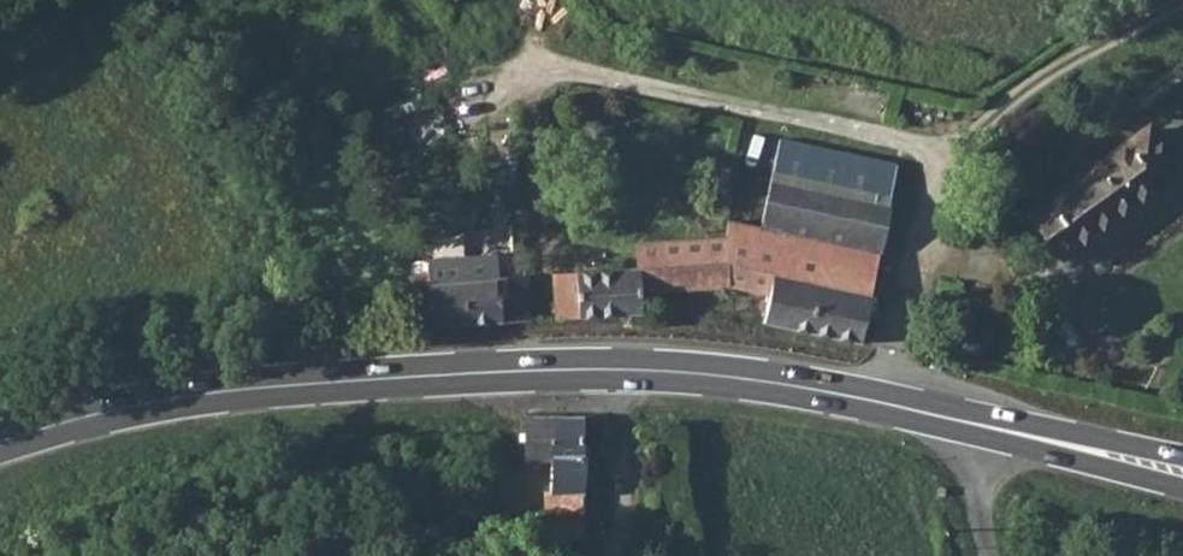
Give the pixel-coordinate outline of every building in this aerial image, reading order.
[(1152,136),(1033,222),(1063,264),(1182,177),(1152,136)] [(783,144),(764,233),(763,233),(833,249),(833,250),(883,261),(901,170),(783,144)] [(732,225),(730,243),(733,290),(773,298),(767,325),(865,344),(883,261),(833,250),(833,249),(763,233),(764,233),(732,225)] [(641,272),(559,277),(562,320),(646,315),(645,295),(733,290),(730,243),(639,248),(641,272)] [(415,269),(440,332),(509,325),(532,323),(528,281),(502,282),(501,261),(415,269)] [(548,413),(521,411),(521,464),(548,464),(548,413)] [(543,494),(544,509),(583,511),(584,485),(585,457),(583,456),(581,415),(548,413),(548,464),(548,493),(543,494)] [(585,457),(584,485),(601,484),(602,457),(585,457)] [(583,511),(544,509),(546,537),(583,537),(583,511)]
